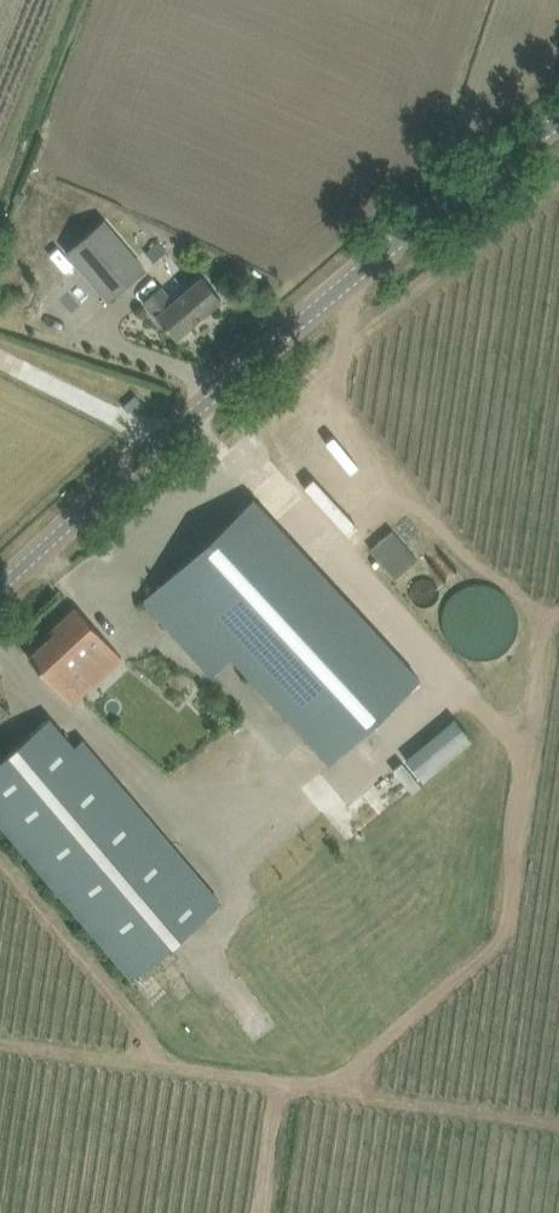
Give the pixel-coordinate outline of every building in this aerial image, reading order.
[(143,268),(102,220),(65,252),(106,299),(143,268)] [(159,242),(145,253),(152,262),(166,250),(160,241),(159,242)] [(159,286),(143,300),(174,338),(220,298),(201,276),(172,301),(159,286)] [(252,497),(141,600),(210,674),(230,656),(328,762),(418,678),(417,676),(252,497)] [(391,530),(370,549),(395,578),(416,559),(391,530)] [(110,646),(100,635),(108,627),(92,607),(83,617),(75,608),(52,629),(55,632),(28,658),(70,703),(84,690),(65,668),(73,660),(83,671),(98,658),(102,662),(107,657),(104,653),(110,646)] [(2,731),(17,718),(0,698),(0,729),(2,731)] [(452,718),(404,758),(422,779),(423,780),(471,740),(453,719),(452,718)] [(128,976),(145,961),(150,957),(216,900),(81,739),(71,748),(63,738),(47,720),(0,760),(0,824),(128,976)] [(252,801),(271,788),(237,740),(218,754),(252,801)]
